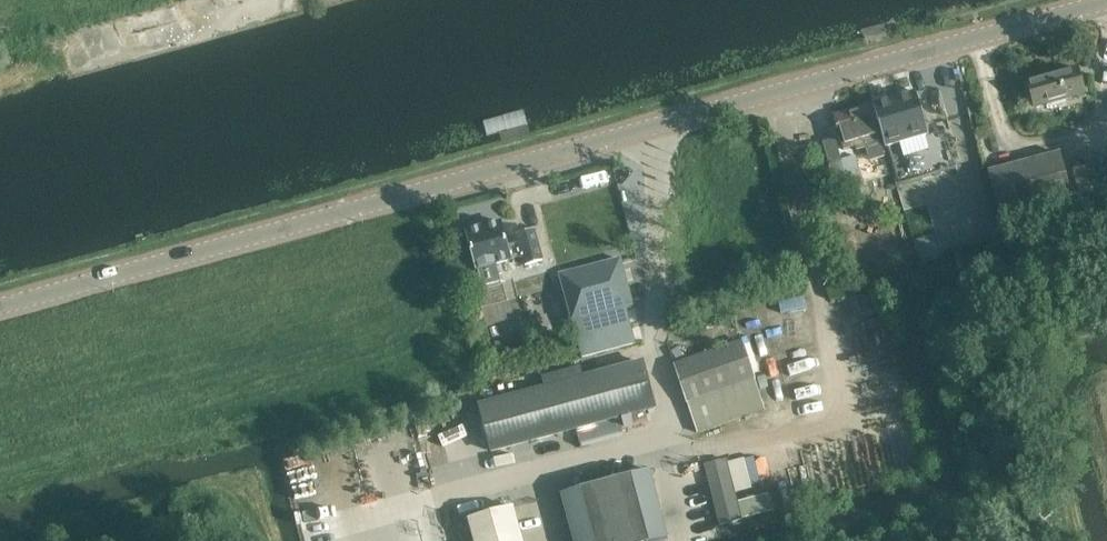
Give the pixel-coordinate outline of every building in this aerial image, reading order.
[(1033,107),(1084,93),(1077,70),(1027,84),(1033,107)] [(873,104),(885,147),(902,142),(897,123),(925,115),(921,101),(910,104),(907,94),(873,104)] [(868,105),(839,114),(841,123),(835,125),(842,149),(853,146),(853,144),(877,137),(868,105)] [(894,186),(960,169),(950,131),(884,147),(894,186)] [(836,138),(823,142),(829,164),(842,160),(842,159),(836,138)] [(1060,151),(996,169),(987,171),(1000,217),(1072,197),(1060,151)] [(856,154),(842,159),(842,160),(829,164),(828,164),(840,201),(867,193),(856,154)] [(465,232),(475,270),(480,288),(500,282),(495,264),(522,257),(524,266),(542,262),(533,231),(516,236),(518,245),(506,248),(499,222),(465,232)] [(620,259),(560,275),(572,321),(577,340),(582,358),(635,344),(630,325),(625,307),(632,305),(620,259)] [(674,365),(687,402),(698,433),(765,410),(741,341),(674,365)] [(642,363),(609,372),(621,417),(654,408),(642,363)] [(609,372),(583,379),(581,369),(574,371),(589,426),(621,417),(609,372)] [(574,371),(548,378),(551,387),(544,389),(556,435),(589,426),(574,371)] [(544,389),(479,407),(491,452),(556,435),(544,389)] [(725,461),(703,466),(719,526),(740,520),(725,461)] [(649,470),(561,494),(574,540),(659,540),(668,539),(649,470)] [(467,520),(473,540),(521,540),(512,508),(467,520)]
